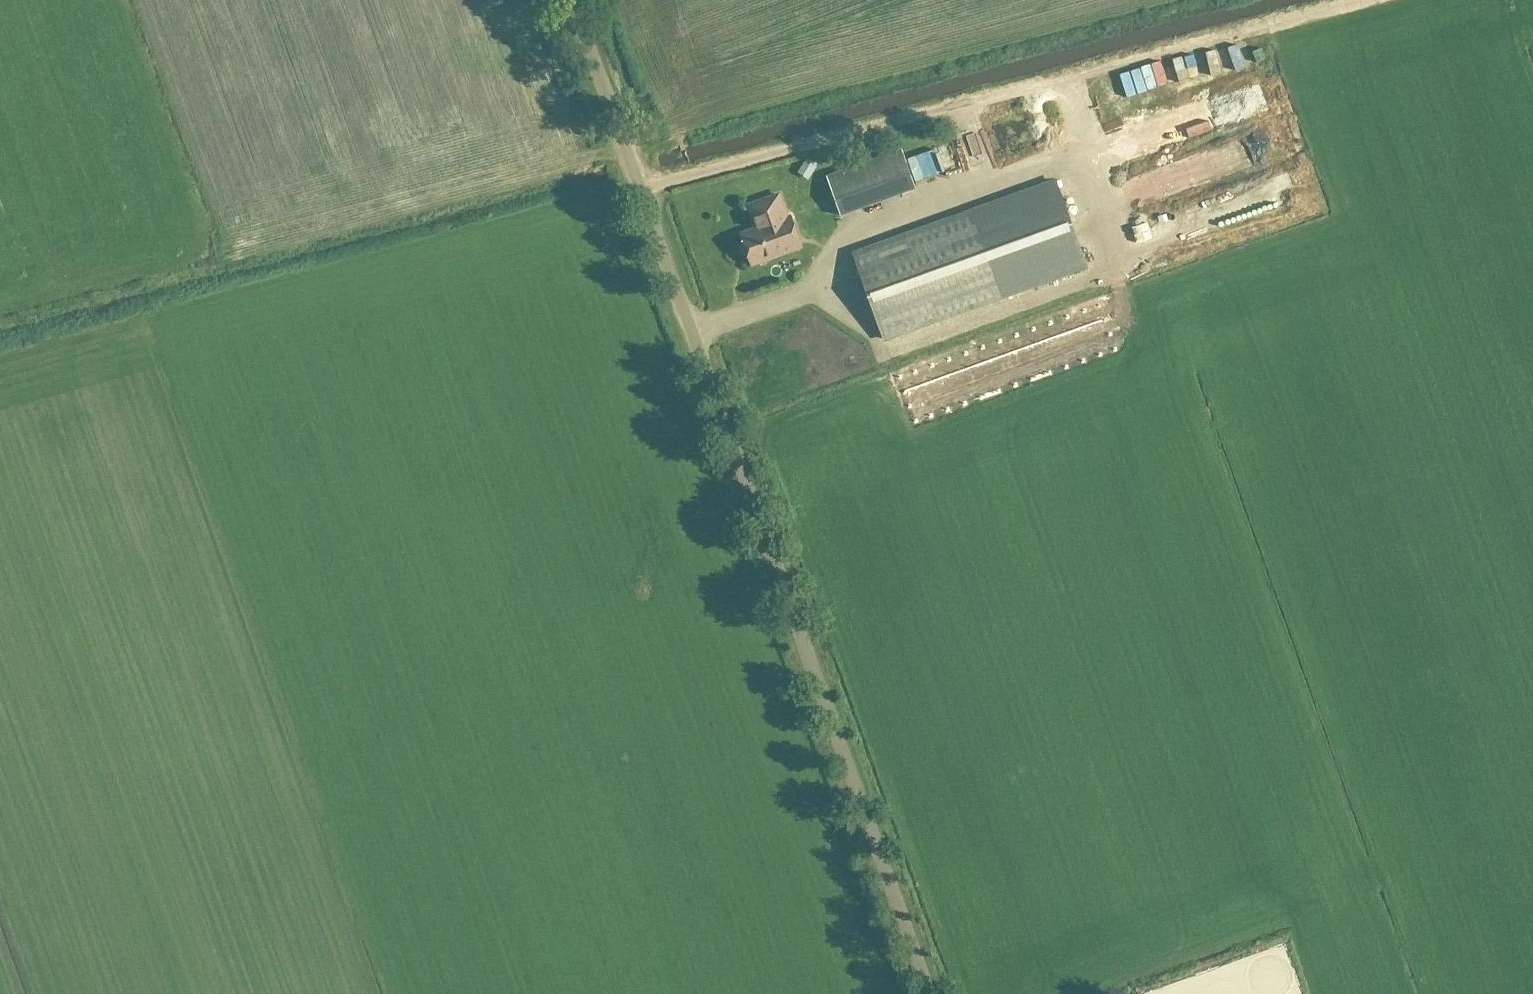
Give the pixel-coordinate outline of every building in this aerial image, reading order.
[(1203,130),(1221,120),(1217,112),(1198,122),(1203,130)] [(826,176),(840,214),(915,187),(902,149),(826,176)] [(1196,157),(1206,186),(1218,182),(1208,153),(1196,157)] [(806,158),(799,169),(811,176),(817,165),(806,158)] [(1055,182),(851,255),(882,342),(1086,269),(1055,182)] [(778,193),(748,203),(757,227),(741,232),(752,262),(801,244),(790,215),(786,216),(778,193)]
